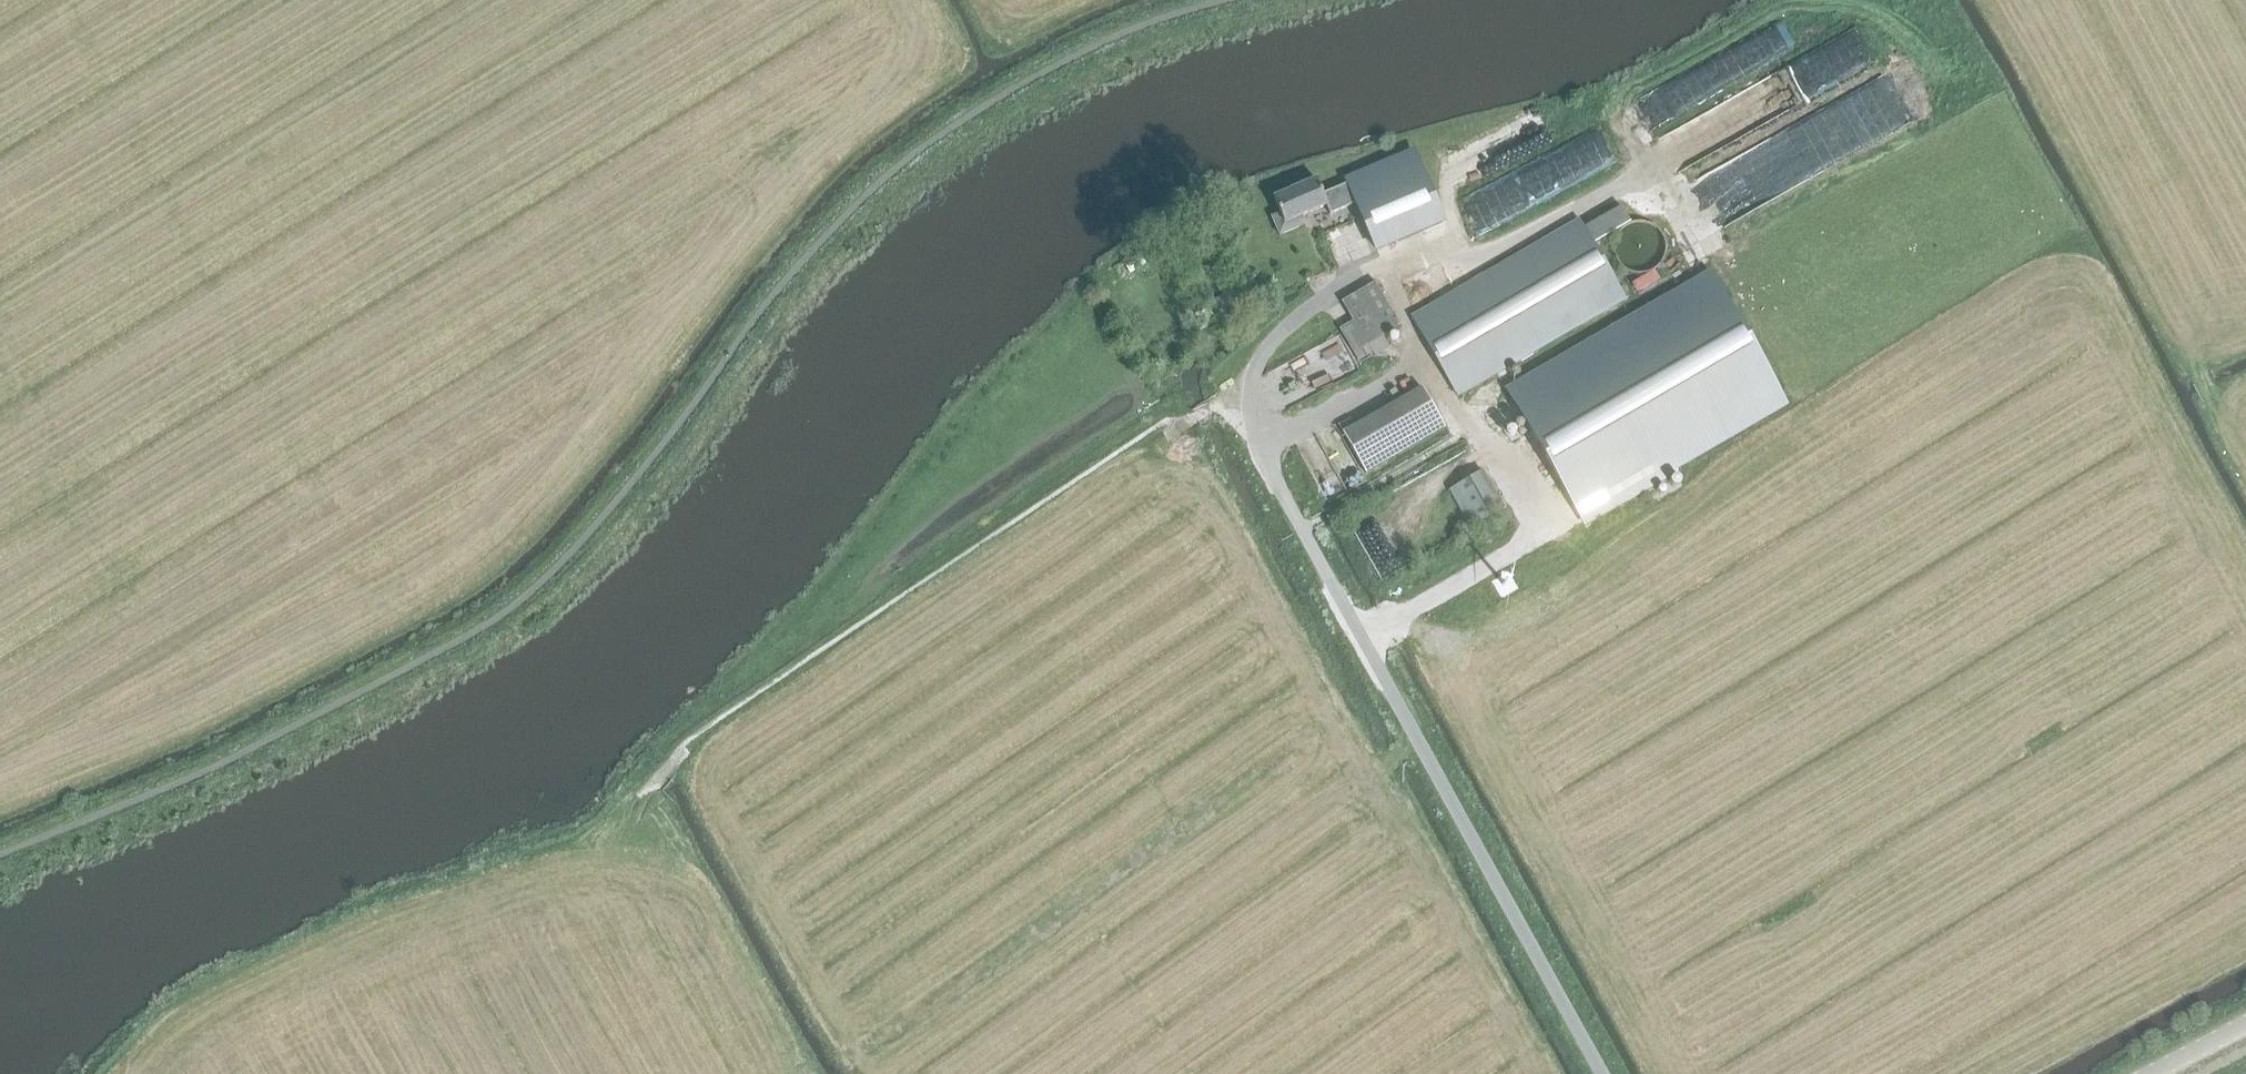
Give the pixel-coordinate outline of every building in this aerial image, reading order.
[(1846,96),(1869,144),(1912,123),(1888,75),(1846,96)] [(1280,213),(1272,216),(1280,235),(1304,225),(1301,217),(1327,206),(1331,215),(1359,203),(1379,250),(1443,223),(1414,154),(1350,181),(1350,183),(1324,194),(1318,180),(1274,198),(1280,213)] [(1590,222),(1597,241),(1633,227),(1625,208),(1590,222)] [(1412,317),(1457,396),(1625,299),(1579,220),(1412,317)] [(1710,275),(1508,392),(1585,526),(1676,473),(1672,467),(1784,403),(1710,275)] [(1352,354),(1367,346),(1400,327),(1375,284),(1342,303),(1353,322),(1338,330),(1352,354)] [(1216,310),(1228,303),(1222,294),(1210,302),(1216,310)] [(1342,433),(1365,473),(1445,428),(1421,387),(1354,426),(1350,419),(1339,426),(1343,433),(1342,433)] [(1489,472),(1452,488),(1471,530),(1508,513),(1489,472)]
